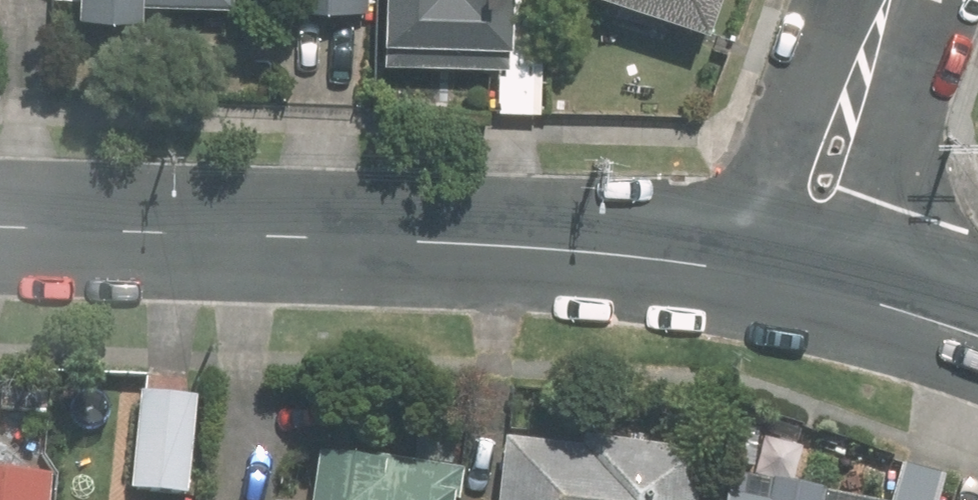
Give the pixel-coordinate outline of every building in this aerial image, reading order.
[(74,26),(138,28),(139,9),(227,12),(227,0),(75,0),(74,26)] [(279,10),(366,16),(366,0),(280,0),(279,10)] [(385,64),(499,69),(497,109),(539,111),(543,0),(387,0),(385,64)] [(702,39),(715,0),(591,0),(702,39)] [(139,388),(131,489),(189,494),(198,392),(139,388)] [(701,457),(586,442),(585,452),(507,442),(500,499),(696,499),(701,457)] [(458,472),(310,456),(306,499),(456,499),(458,472)] [(934,484),(897,471),(892,499),(930,499),(934,484)] [(39,478),(0,475),(0,499),(37,499),(39,478)] [(822,492),(770,485),(767,499),(821,499),(822,492)]
